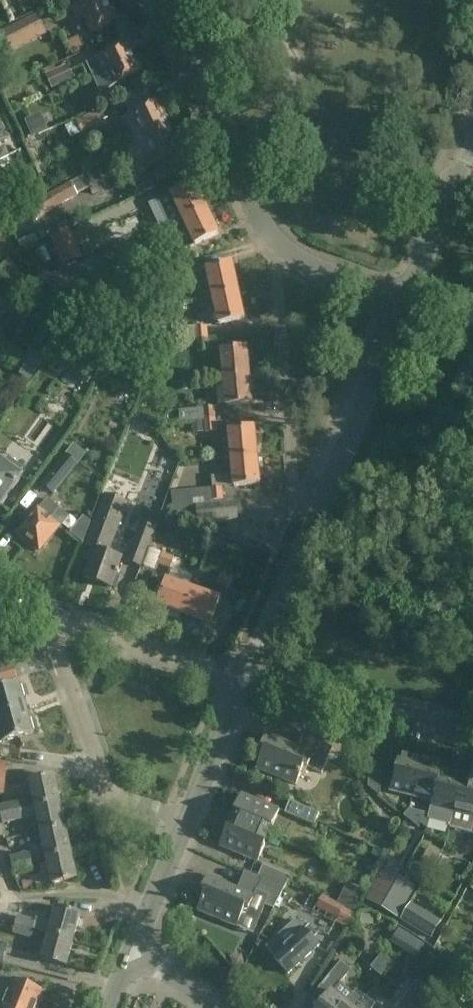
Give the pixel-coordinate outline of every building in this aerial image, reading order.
[(72,9),(77,20),(84,17),(92,35),(119,22),(112,7),(110,9),(106,0),(90,0),(72,9)] [(47,34),(37,14),(0,33),(11,53),(47,34)] [(78,38),(67,43),(73,55),(84,50),(78,38)] [(127,45),(95,59),(101,71),(107,68),(115,84),(142,72),(136,59),(134,60),(127,45)] [(101,71),(95,59),(86,64),(91,75),(101,71)] [(75,79),(69,66),(45,77),(52,91),(75,79)] [(0,77),(0,80),(4,88),(12,84),(8,74),(0,77)] [(126,128),(134,145),(169,128),(157,103),(122,119),(126,128)] [(105,124),(99,111),(76,122),(82,135),(105,124)] [(80,133),(74,121),(64,126),(70,138),(80,133)] [(181,154),(169,128),(134,145),(142,161),(146,170),(150,169),(169,160),(181,154)] [(81,170),(84,176),(86,181),(94,177),(89,166),(81,170)] [(136,166),(126,173),(137,189),(147,182),(136,166)] [(0,168),(0,188),(8,184),(19,179),(14,170),(3,175),(0,168)] [(89,187),(86,181),(84,176),(72,182),(74,187),(77,193),(89,187)] [(92,194),(100,190),(94,177),(86,181),(89,187),(92,194)] [(156,201),(168,226),(183,219),(207,208),(195,183),(156,201)] [(78,196),(77,193),(74,187),(51,200),(32,214),(37,221),(57,207),(78,196)] [(219,234),(207,209),(183,221),(195,245),(219,234)] [(84,261),(70,228),(49,237),(64,270),(84,261)] [(174,254),(176,258),(194,249),(192,245),(174,254)] [(138,257),(133,246),(103,260),(109,271),(138,257)] [(196,272),(190,260),(179,265),(185,277),(196,272)] [(213,297),(238,291),(232,264),(207,270),(213,297)] [(67,289),(64,280),(52,285),(56,294),(67,289)] [(12,311),(22,303),(12,291),(2,298),(12,311)] [(238,291),(213,297),(219,325),(244,320),(238,291)] [(209,329),(197,330),(198,342),(210,341),(209,329)] [(197,330),(187,331),(188,343),(198,342),(197,330)] [(210,341),(198,342),(199,356),(211,355),(210,341)] [(223,377),(249,375),(247,348),(221,351),(223,377)] [(63,376),(82,384),(89,369),(69,361),(63,376)] [(249,375),(223,377),(226,407),(252,405),(249,375)] [(216,405),(204,406),(205,418),(217,418),(216,405)] [(205,418),(204,406),(181,407),(182,420),(205,418)] [(218,431),(217,418),(205,418),(206,432),(218,431)] [(203,433),(202,422),(192,422),(193,434),(203,433)] [(35,453),(49,436),(39,429),(26,446),(35,453)] [(231,458),(256,455),(254,429),(228,432),(231,458)] [(52,495),(77,464),(65,455),(40,486),(52,495)] [(232,474),(233,485),(234,489),(259,486),(256,455),(231,458),(232,474)] [(23,476),(19,473),(23,467),(9,457),(5,463),(0,460),(0,508),(23,476)] [(233,485),(232,474),(213,476),(214,486),(172,490),(174,514),(197,512),(198,522),(239,518),(238,500),(225,502),(224,486),(233,485)] [(104,537),(114,540),(128,503),(105,493),(84,547),(97,551),(98,552),(104,537)] [(49,499),(20,535),(28,541),(26,544),(36,552),(38,549),(41,551),(60,527),(52,521),(61,509),(49,499)] [(82,542),(90,522),(83,517),(70,533),(82,542)] [(141,521),(125,561),(142,568),(158,527),(141,521)] [(98,552),(97,551),(86,580),(112,590),(123,561),(108,555),(114,540),(104,537),(98,552)] [(160,564),(171,568),(175,556),(163,552),(160,564)] [(222,574),(218,585),(229,589),(233,578),(222,574)] [(184,615),(193,591),(167,582),(158,606),(184,615)] [(220,601),(193,591),(184,615),(211,625),(220,601)] [(14,666),(0,670),(0,676),(2,682),(17,678),(14,666)] [(25,708),(19,685),(0,690),(0,715),(25,708)] [(25,708),(0,715),(0,731),(3,743),(33,734),(25,708)] [(264,751),(256,770),(272,777),(272,775),(282,779),(281,780),(296,787),(304,768),(322,775),(333,750),(303,738),(299,749),(295,747),(294,749),(285,745),(285,743),(266,736),(260,750),(264,751)] [(401,754),(391,792),(413,797),(422,760),(401,754)] [(443,765),(422,760),(413,797),(433,802),(431,808),(432,808),(443,765)] [(444,765),(443,765),(432,808),(453,814),(463,776),(442,771),(444,765)] [(60,800),(54,773),(29,778),(30,783),(28,783),(29,791),(32,791),(33,797),(0,805),(0,814),(60,800)] [(463,776),(453,814),(472,818),(472,778),(463,776)] [(229,820),(266,835),(269,828),(272,829),(280,811),(241,795),(234,813),(232,812),(229,820)] [(0,814),(0,823),(37,815),(38,819),(35,820),(37,828),(40,828),(41,833),(66,827),(60,800),(0,814)] [(290,802),(285,814),(313,826),(318,814),(290,802)] [(423,814),(421,823),(427,828),(430,815),(423,814)] [(266,835),(229,820),(225,829),(227,830),(220,847),(258,863),(265,845),(263,844),(266,835)] [(33,824),(0,832),(2,842),(35,834),(33,824)] [(66,827),(41,833),(38,833),(40,843),(44,842),(47,857),(72,852),(66,827)] [(407,845),(400,863),(428,873),(435,855),(407,845)] [(72,852),(47,857),(53,885),(78,879),(72,852)] [(14,865),(32,861),(31,853),(12,857),(14,865)] [(34,870),(32,861),(14,865),(16,874),(34,870)] [(262,879),(285,888),(290,878),(263,867),(258,878),(262,879)] [(385,871),(368,900),(383,909),(400,880),(385,871)] [(285,888),(262,879),(255,896),(239,889),(236,888),(235,890),(226,886),(227,884),(207,876),(201,890),(205,892),(197,911),(213,917),(214,915),(223,919),(222,921),(230,924),(237,927),(253,934),(265,905),(274,909),(285,888)] [(400,880),(383,909),(398,918),(415,889),(400,880)] [(350,885),(339,905),(346,909),(354,913),(365,893),(350,885)] [(323,896),(317,908),(339,920),(346,909),(339,905),(323,896)] [(57,909),(50,933),(74,940),(81,915),(57,909)] [(346,909),(339,920),(347,925),(354,913),(346,909)] [(17,924),(34,929),(36,919),(19,914),(17,924)] [(426,914),(417,928),(432,937),(440,923),(426,914)] [(318,924),(331,941),(341,933),(327,917),(318,924)] [(34,929),(17,924),(14,932),(31,937),(34,929)] [(278,937),(266,948),(274,957),(273,958),(288,974),(319,946),(304,929),(286,946),(278,937)] [(410,954),(418,940),(399,929),(391,942),(410,954)] [(74,940),(50,933),(43,960),(67,966),(74,940)] [(411,968),(422,978),(432,967),(421,957),(411,968)] [(366,998),(356,990),(345,1004),(333,994),(351,971),(341,962),(316,993),(325,1000),(319,1007),(358,1007),(366,998)] [(35,1007),(38,1007),(44,990),(14,979),(0,974),(0,995),(35,1007)] [(418,1000),(427,989),(417,980),(395,1007),(412,1007),(418,1000)] [(1,1007),(35,1007),(0,995),(0,1007),(1,1007)] [(366,998),(358,1007),(373,1007),(375,1005),(366,998)]
